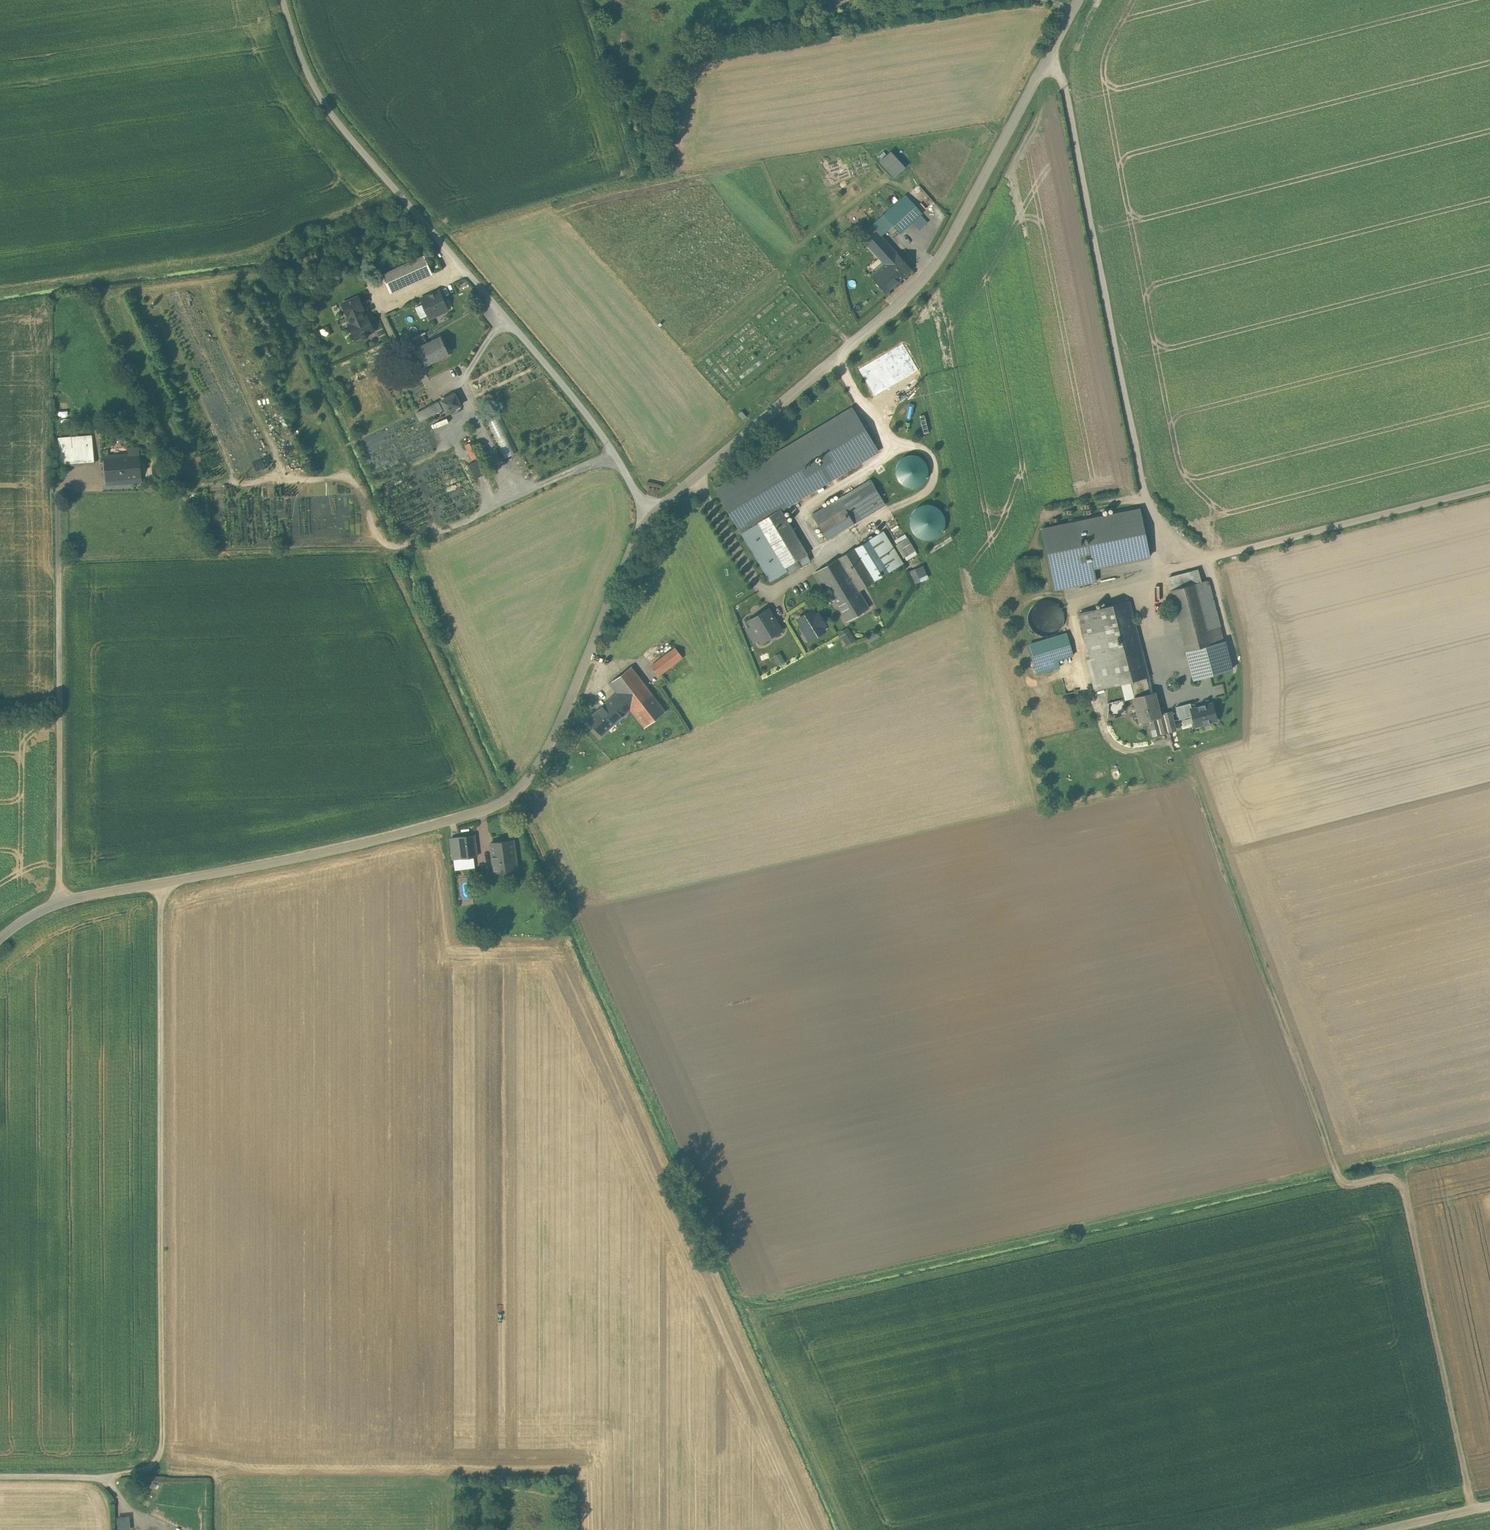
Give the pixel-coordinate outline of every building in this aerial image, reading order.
[(890,153),(879,162),(892,178),(903,169),(890,153)] [(922,213),(906,195),(859,236),(864,242),(876,231),(881,236),(893,225),(900,233),(912,222),(920,215),(922,213)] [(927,222),(920,215),(912,222),(919,230),(927,222)] [(884,264),(897,254),(881,236),(876,231),(864,242),(884,264)] [(884,264),(871,276),(886,292),(911,270),(897,254),(884,264)] [(424,256),(383,274),(391,292),(431,274),(424,256)] [(438,291),(421,299),(430,318),(447,310),(438,291)] [(365,318),(362,312),(364,311),(364,310),(358,298),(358,297),(357,297),(348,302),(343,304),(342,304),(343,305),(348,317),(349,318),(350,317),(349,317),(350,317),(353,323),(350,325),(350,324),(349,325),(350,326),(355,338),(356,338),(361,336),(362,337),(365,338),(368,337),(369,334),(368,333),(373,331),(373,330),(367,318),(367,317),(366,317),(365,318)] [(424,334),(415,337),(419,347),(428,343),(424,334)] [(442,337),(431,342),(428,343),(419,347),(418,348),(425,364),(432,361),(449,353),(442,337)] [(455,394),(441,401),(447,411),(460,405),(455,394)] [(425,408),(416,413),(420,421),(426,418),(428,417),(434,414),(437,413),(442,410),(439,402),(425,408)] [(852,408),(716,490),(742,532),(780,509),(780,510),(850,468),(878,451),(852,408)] [(518,451),(500,411),(487,417),(505,457),(518,451)] [(93,440),(71,441),(73,463),(95,461),(93,440)] [(473,441),(465,445),(472,459),(480,455),(473,441)] [(138,454),(119,455),(120,461),(122,461),(123,472),(119,473),(120,480),(141,478),(138,454)] [(119,455),(107,457),(109,481),(120,480),(119,473),(123,472),(122,461),(120,461),(119,455)] [(909,455),(903,458),(903,457),(899,462),(896,468),(896,474),(898,480),(903,484),(908,487),(915,487),(921,485),(925,481),(928,475),(928,468),(925,463),(921,458),(915,455),(909,455)] [(870,480),(811,515),(826,539),(885,504),(870,480)] [(913,505),(913,536),(943,536),(943,505),(913,505)] [(1147,555),(1138,508),(1042,527),(1054,590),(1095,582),(1092,566),(1147,555)] [(780,509),(742,532),(769,577),(797,560),(807,554),(780,510),(780,509)] [(876,534),(816,571),(826,586),(830,593),(836,589),(838,592),(841,591),(845,598),(849,596),(845,588),(845,586),(851,583),(853,583),(858,591),(903,564),(882,531),(876,534)] [(905,535),(895,540),(898,545),(907,539),(905,535)] [(916,553),(907,539),(898,545),(907,559),(916,553)] [(807,554),(797,560),(801,566),(810,560),(807,554)] [(922,580),(917,567),(909,570),(914,583),(922,580)] [(1199,570),(1166,578),(1191,679),(1230,669),(1208,580),(1202,581),(1199,570)] [(849,596),(845,598),(841,591),(838,592),(836,589),(830,593),(847,621),(868,608),(858,591),(853,583),(851,583),(845,586),(845,588),(849,596)] [(1146,677),(1127,602),(1078,614),(1096,690),(1122,683),(1142,678),(1146,677)] [(781,630),(768,609),(749,621),(762,642),(781,630)] [(819,613),(815,616),(812,610),(798,618),(803,626),(802,627),(801,629),(803,632),(805,633),(808,631),(812,638),(824,631),(821,626),(825,623),(819,613)] [(856,639),(848,626),(839,631),(847,644),(856,639)] [(1072,654),(1066,633),(1028,644),(1037,674),(1058,668),(1056,659),(1072,654)] [(675,647),(651,666),(658,676),(683,657),(675,647)] [(631,667),(611,682),(618,692),(629,707),(631,705),(650,691),(631,667)] [(1160,716),(1153,686),(1145,688),(1142,678),(1122,683),(1126,699),(1133,697),(1139,721),(1141,721),(1142,724),(1150,722),(1152,734),(1175,729),(1171,713),(1160,716)] [(650,691),(631,705),(629,707),(630,708),(645,727),(665,711),(650,691)] [(618,692),(589,719),(608,740),(624,726),(617,720),(630,708),(629,707),(618,692)] [(1194,726),(1216,720),(1211,702),(1189,708),(1194,726)] [(513,840),(501,842),(499,832),(489,833),(492,857),(515,854),(513,840)] [(474,835),(458,837),(461,858),(477,856),(474,835)] [(515,854),(492,857),(494,872),(517,869),(515,854)]
